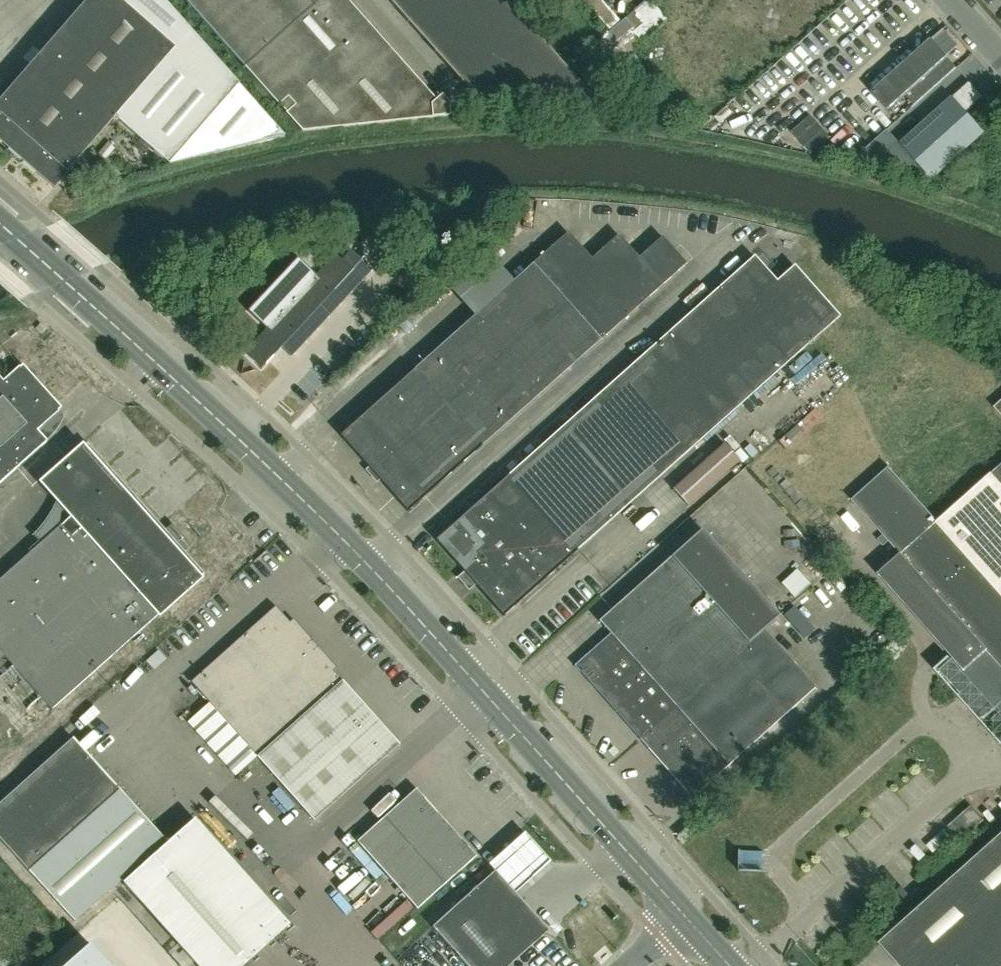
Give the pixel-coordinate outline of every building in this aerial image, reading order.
[(0,100),(0,140),(55,188),(68,172),(67,172),(115,118),(169,165),(170,164),(285,136),(164,0),(87,0),(0,100)] [(450,116),(450,104),(443,95),(437,100),(348,0),(186,0),(267,92),(280,106),(281,105),(288,113),(287,113),(302,133),(433,119),(432,118),(450,116)] [(506,0),(389,0),(468,89),(595,100),(506,0)] [(649,42),(674,22),(661,4),(644,17),(651,26),(642,33),(649,42)] [(956,69),(932,41),(872,94),(882,105),(887,110),(894,104),(906,93),(915,104),(956,69)] [(970,82),(901,144),(927,174),(933,181),(986,133),(967,112),(984,97),(970,82)] [(985,103),(983,104),(974,112),(982,121),(993,111),(985,103)] [(792,133),(812,154),(832,137),(811,115),(792,133)] [(376,482),(380,479),(408,510),(685,262),(662,236),(639,257),(618,234),(591,258),(568,231),(341,435),(369,467),(366,470),(376,482)] [(266,329),(243,353),(258,367),(261,370),(266,365),(269,361),(284,345),(294,354),(295,353),(371,271),(372,271),(372,270),(351,250),(350,251),(350,252),(342,260),(336,254),(335,255),(335,256),(317,275),(298,257),(248,311),(266,329)] [(468,590),(475,584),(503,615),(839,315),(794,265),(776,280),(754,256),(436,540),(464,572),(457,578),(468,590)] [(71,407),(31,361),(11,379),(0,367),(0,481),(6,488),(59,443),(46,429),(71,407)] [(213,580),(91,437),(44,477),(77,515),(0,581),(0,668),(12,658),(20,667),(6,679),(36,714),(52,701),(60,710),(213,580)] [(725,444),(674,489),(689,507),(740,461),(725,444)] [(939,521),(891,466),(853,500),(902,554),(894,561),(891,558),(881,566),(884,570),(959,654),(941,670),(985,720),(998,708),(1000,711),(1000,466),(939,521)] [(574,666),(641,740),(764,630),(763,630),(779,616),(702,529),(599,621),(610,634),(574,666)] [(805,570),(790,585),(801,597),(816,582),(805,570)] [(807,606),(820,620),(827,613),(814,600),(807,606)] [(276,606),(191,682),(209,703),(188,722),(235,775),(257,756),(313,820),(398,745),(276,606)] [(804,639),(814,630),(793,608),(784,617),(804,639)] [(764,630),(641,740),(692,797),(815,688),(764,630)] [(194,819),(167,843),(73,738),(0,803),(0,838),(75,922),(121,880),(198,965),(243,965),(289,925),(194,819)] [(417,908),(476,856),(417,789),(357,841),(417,908)] [(961,842),(985,821),(972,807),(948,829),(961,842)] [(523,831),(486,863),(513,893),(549,862),(523,831)] [(881,943),(901,965),(1000,965),(1000,836),(881,943)] [(771,880),(768,854),(748,856),(751,882),(771,880)] [(492,875),(433,927),(467,965),(510,965),(545,935),(492,875)] [(66,965),(109,965),(90,944),(66,965)]
